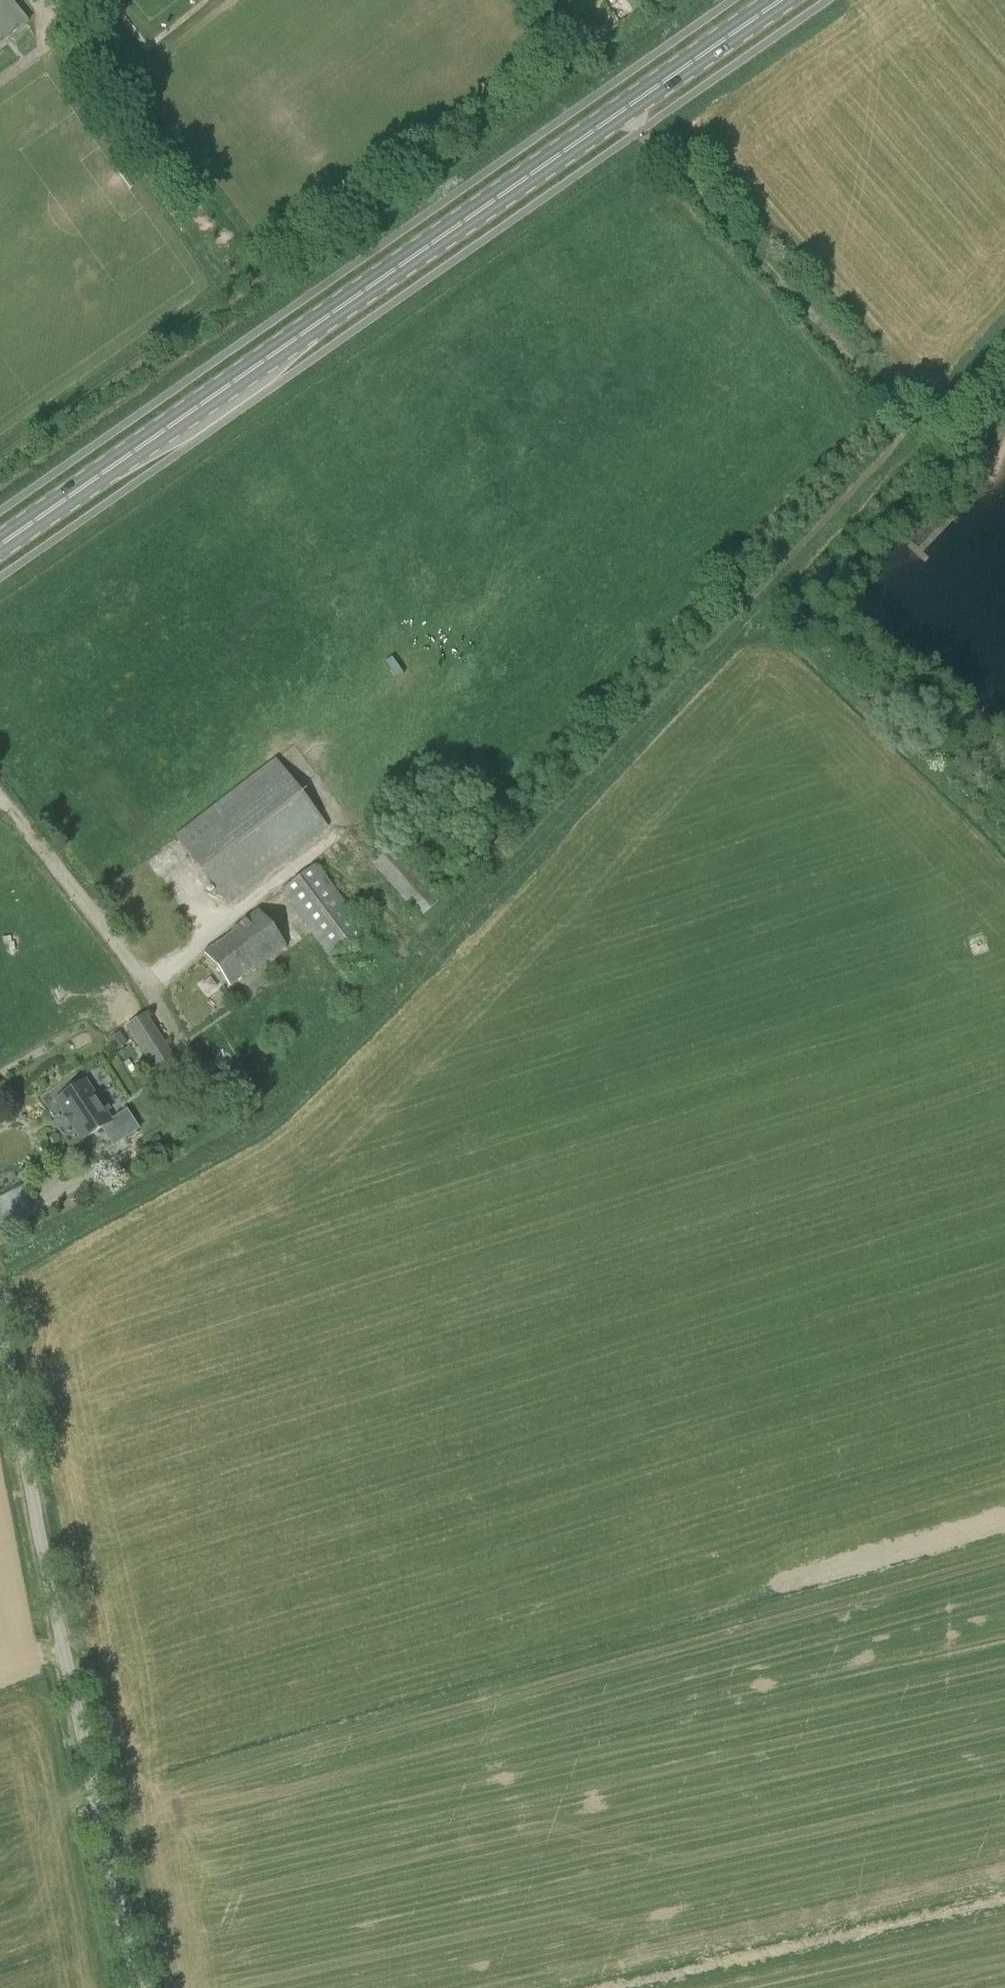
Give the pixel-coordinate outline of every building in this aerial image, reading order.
[(10,0),(0,0),(0,43),(4,40),(8,37),(28,22),(10,0)] [(634,13),(644,6),(640,0),(630,0),(626,3),(634,13)] [(228,906),(329,829),(275,758),(174,836),(228,906)] [(391,844),(370,863),(420,917),(440,899),(391,844)] [(329,958),(365,930),(316,864),(279,892),(329,958)] [(255,970),(286,946),(258,911),(232,931),(234,933),(206,955),(230,986),(253,968),(255,970)] [(144,1017),(126,1028),(156,1075),(174,1064),(144,1017)] [(119,1033),(107,1041),(115,1052),(127,1044),(119,1033)] [(83,1149),(109,1132),(101,1121),(107,1117),(94,1097),(88,1101),(82,1092),(56,1109),(83,1149)]
